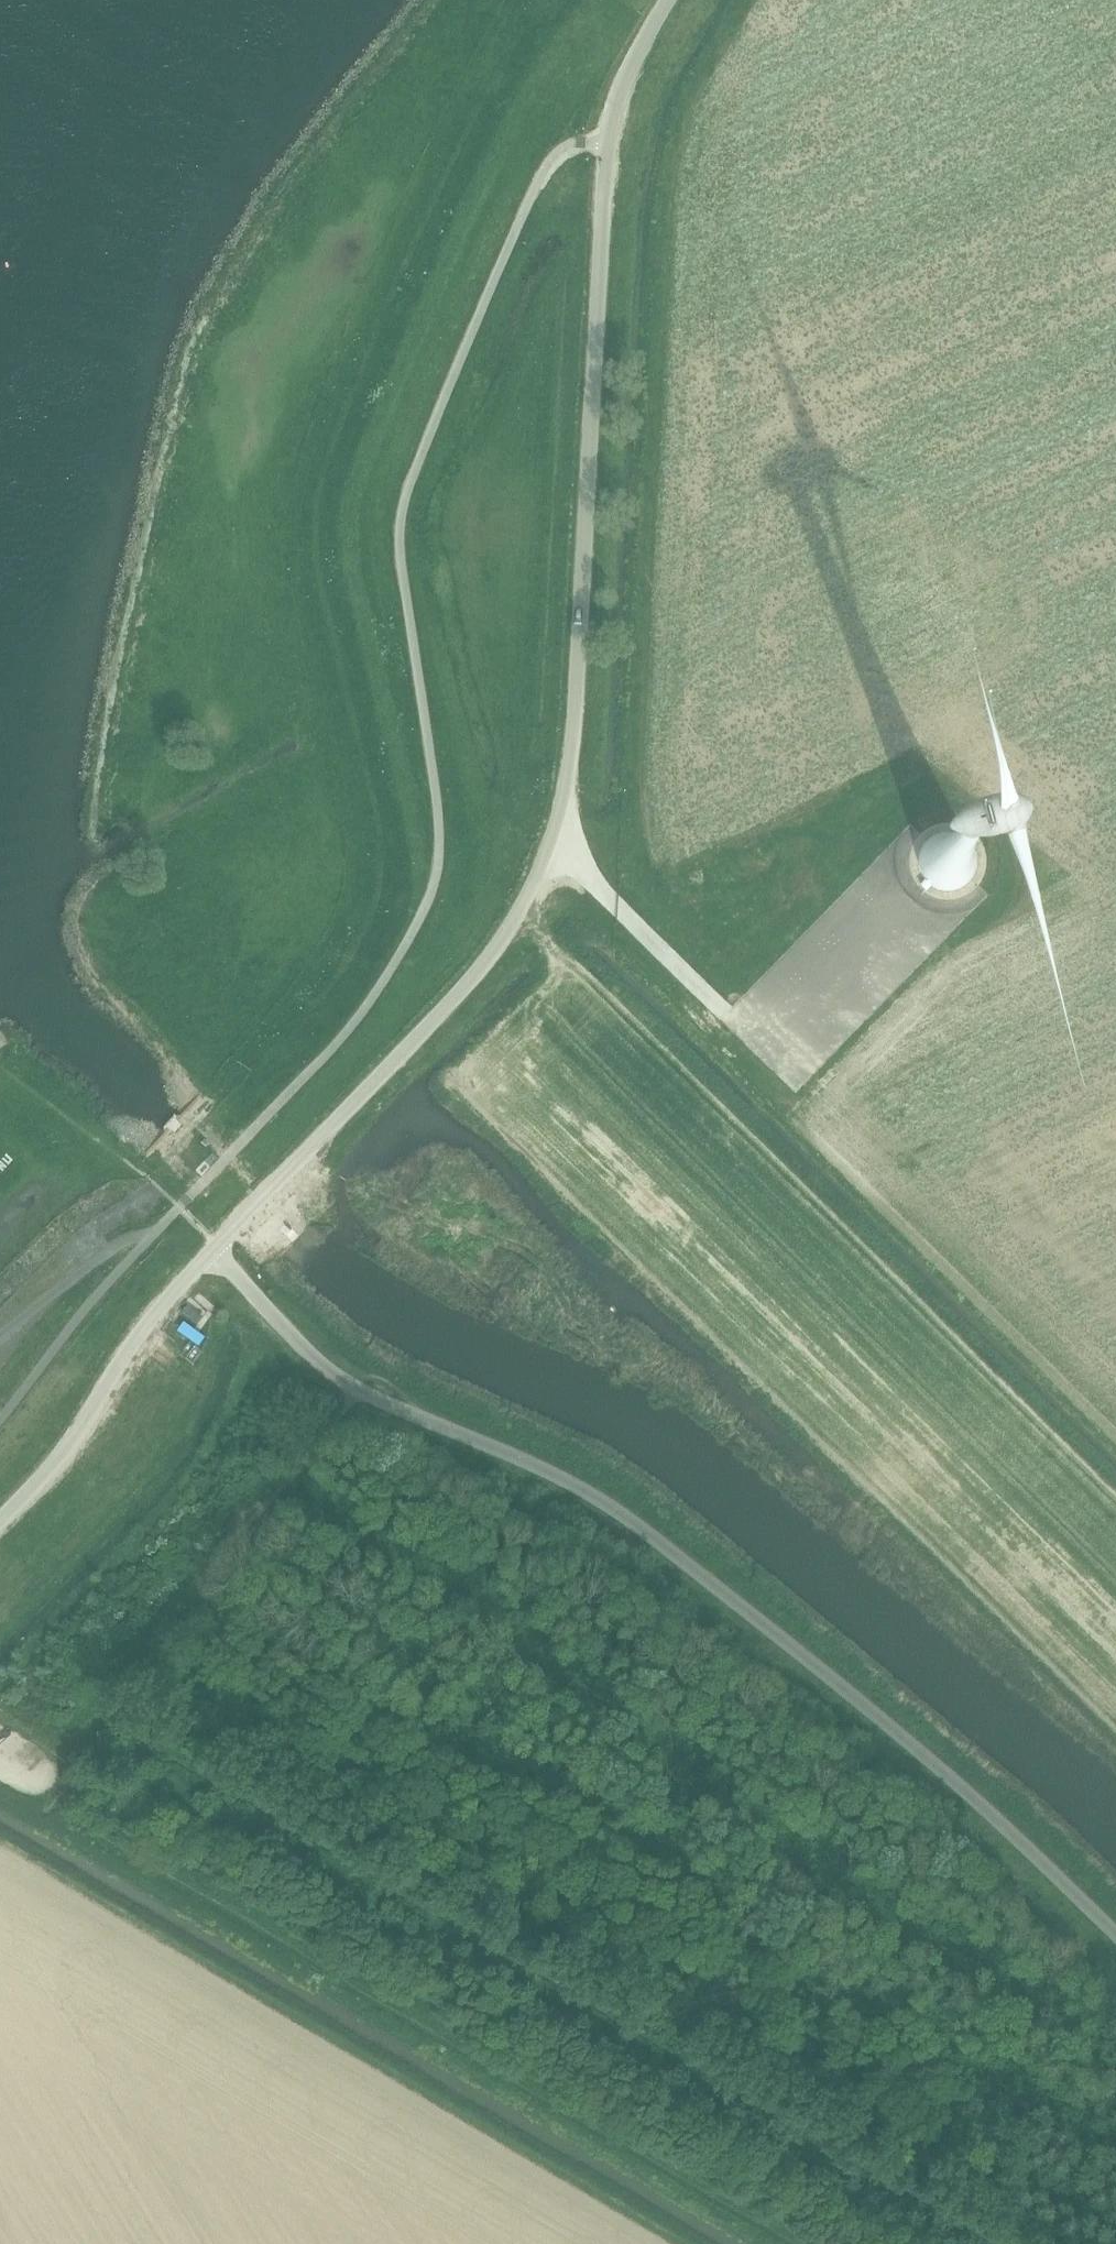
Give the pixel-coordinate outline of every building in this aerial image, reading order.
[(920,859),(920,862),(920,864),(920,867),(921,869),(921,871),(922,874),(923,876),(925,878),(926,880),(928,882),(930,883),(932,885),(934,886),(936,887),(938,888),(941,889),(943,890),(946,890),(948,890),(951,890),(953,890),(956,889),(958,888),(960,887),(963,886),(965,885),(967,883),(969,882),(970,880),(972,878),(973,876),(974,874),(975,871),(976,869),(976,867),(977,864),(977,862),(977,859),(976,857),(976,854),(975,852),(974,849),(973,847),(972,845),(970,843),(968,841),(967,840),(965,838),(963,837),(960,836),(958,835),(956,834),(953,833),(951,833),(948,833),(946,833),(943,833),(941,834),(938,835),(936,836),(934,837),(932,838),(930,840),(928,841),(926,843),(925,845),(923,847),(922,849),(921,852),(921,854),(920,857),(920,859)]
